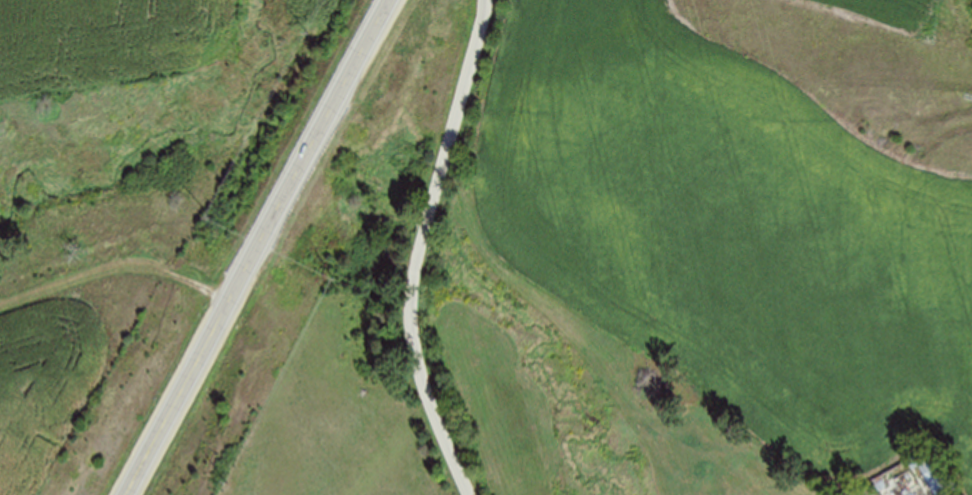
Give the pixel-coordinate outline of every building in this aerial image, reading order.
[(867,479),(918,455),(924,468),(873,492),(867,479)]
